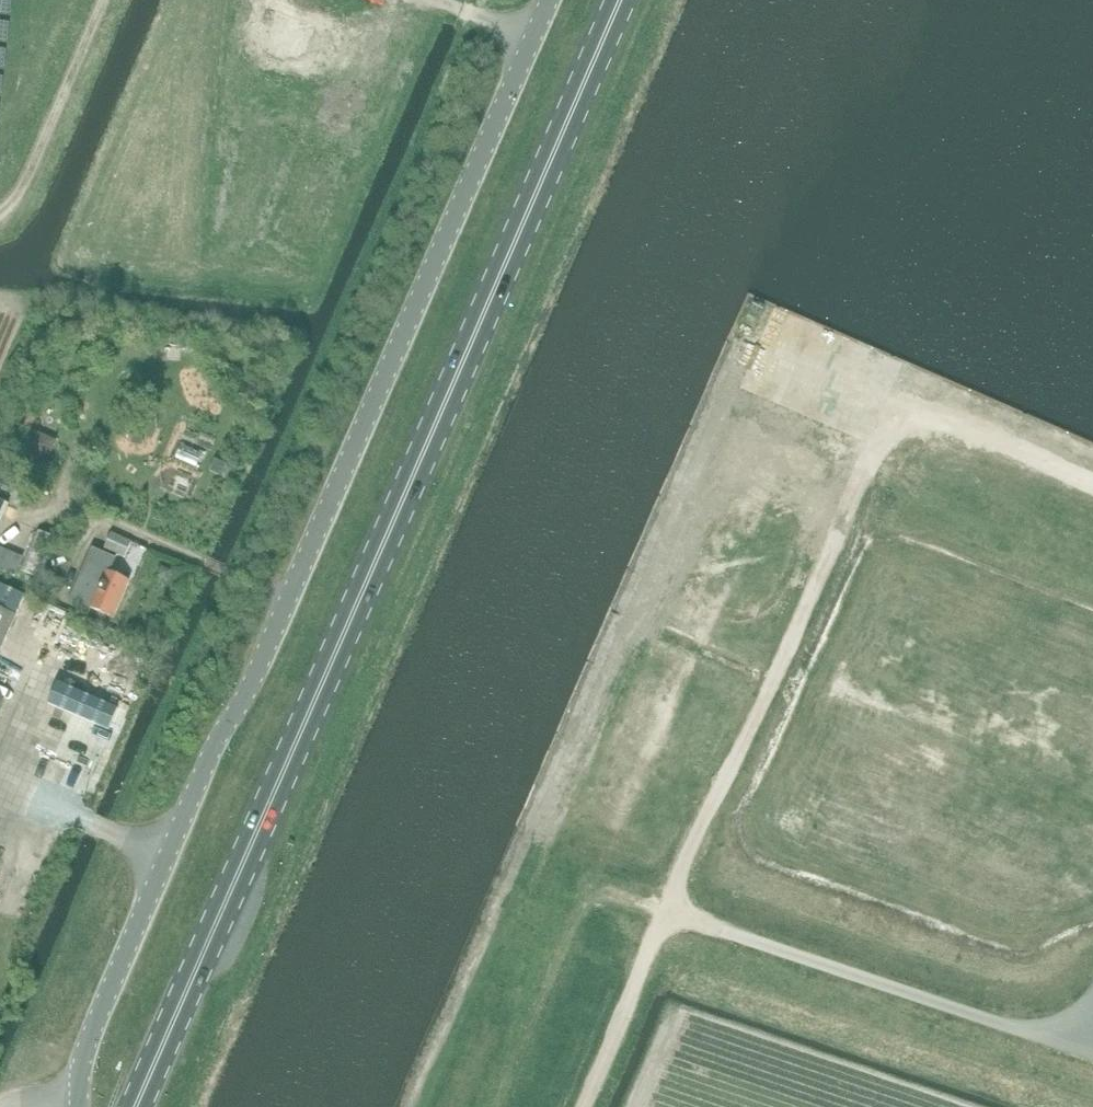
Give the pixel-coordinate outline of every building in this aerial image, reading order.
[(267,10),(257,6),(253,4),(247,17),(261,22),(256,34),(268,40),(264,48),(266,53),(282,60),(287,58),(290,50),(305,56),(316,31),(279,14),(278,16),(267,11),(267,10)] [(237,90),(242,87),(237,77),(231,80),(237,90)] [(0,500),(0,524),(9,504),(0,500)] [(41,579),(59,539),(38,530),(20,570),(41,579)] [(125,559),(131,542),(112,533),(105,550),(125,559)] [(0,547),(0,570),(15,576),(24,557),(0,547)] [(108,575),(115,558),(97,550),(76,600),(114,616),(128,583),(108,575)] [(0,609),(0,653),(16,616),(0,609)] [(48,703),(48,704),(109,730),(118,709),(57,682),(48,703)]
